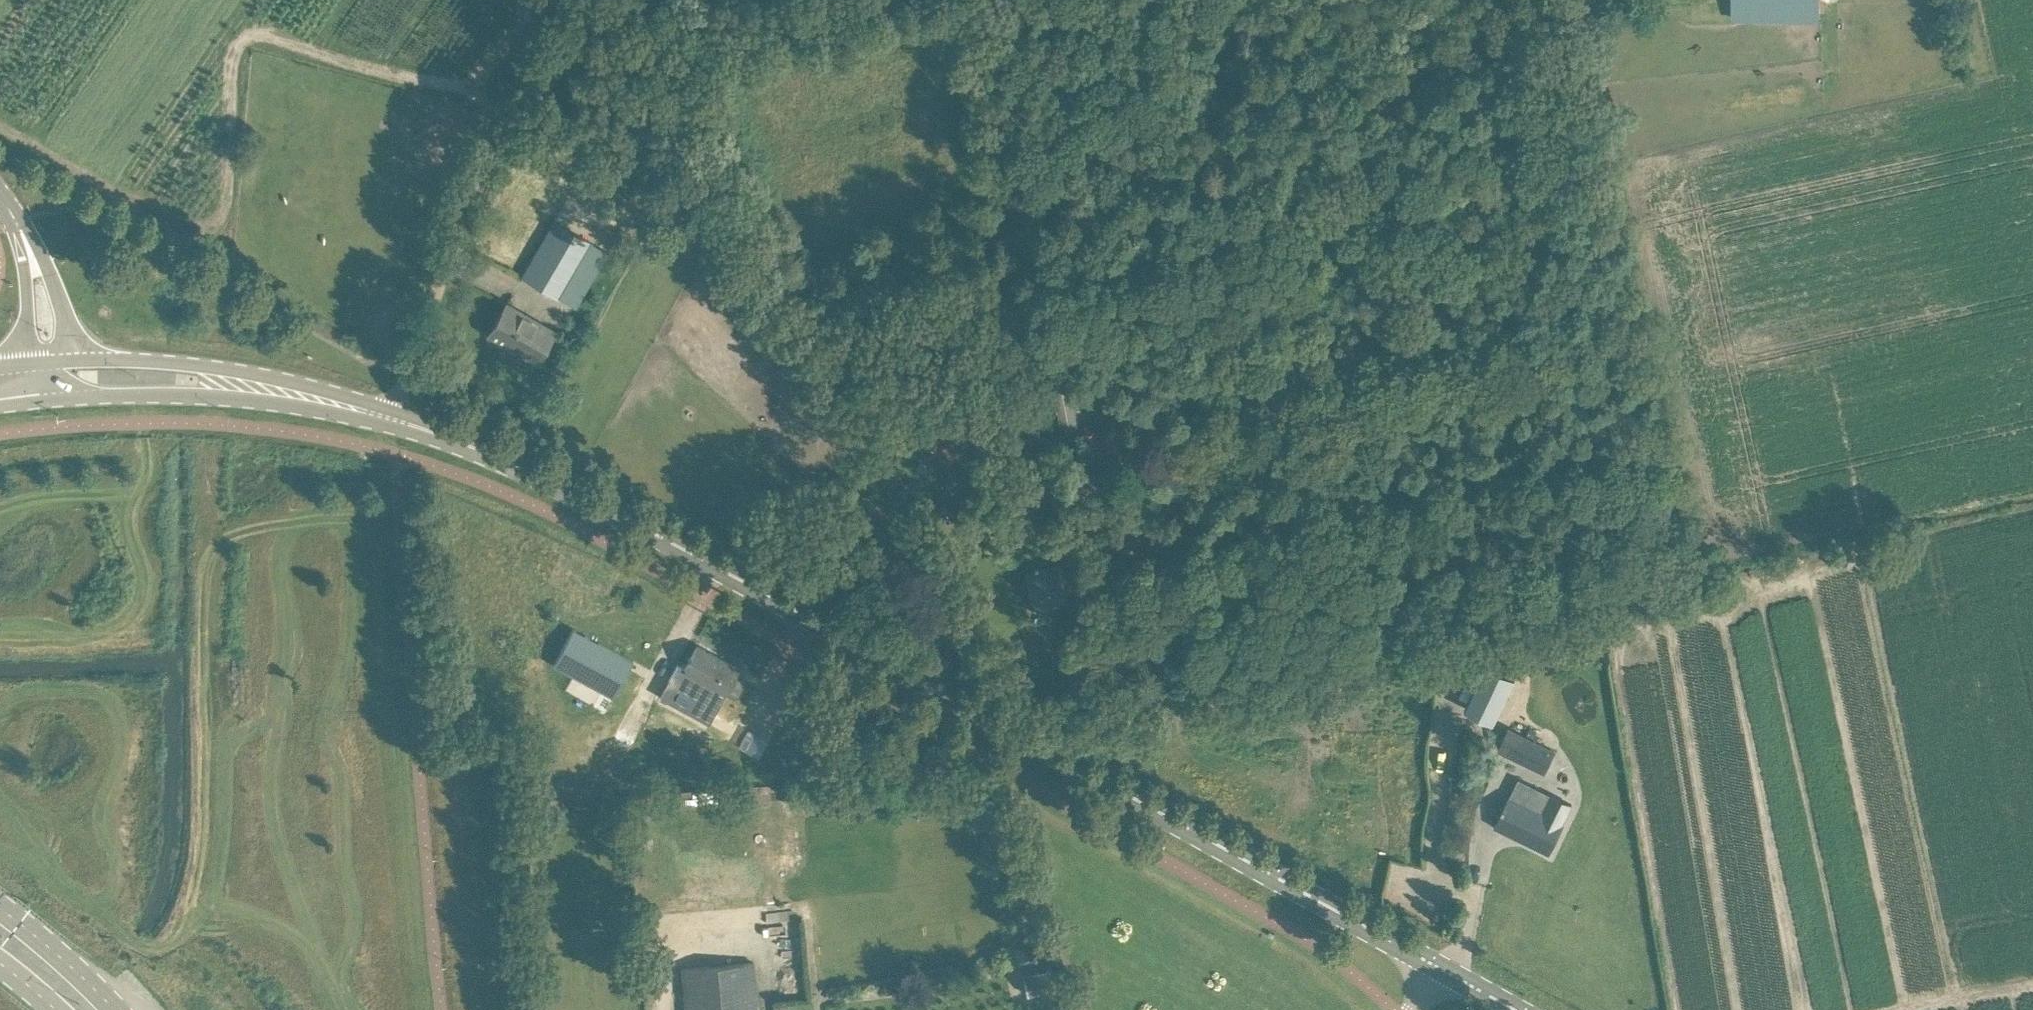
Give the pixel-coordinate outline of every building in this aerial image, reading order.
[(1821,0),(1733,0),(1733,19),(1821,20),(1821,0)] [(561,298),(593,242),(554,220),(522,275),(561,298)] [(553,330),(507,302),(489,332),(517,348),(519,346),(538,357),(553,330)] [(960,485),(953,474),(944,479),(952,491),(960,485)] [(1057,556),(1026,565),(1037,604),(1068,595),(1057,556)] [(573,627),(554,663),(614,696),(633,660),(573,627)] [(677,663),(669,678),(700,696),(695,705),(713,715),(726,691),(734,695),(738,694),(744,683),(743,680),(735,675),(739,668),(697,644),(684,667),(677,663)] [(1486,662),(1465,707),(1494,721),(1515,676),(1486,662)] [(1556,750),(1509,727),(1499,749),(1546,772),(1556,750)] [(1563,821),(1572,803),(1552,793),(1543,812),(1510,795),(1505,805),(1503,805),(1501,809),(1503,809),(1495,824),(1549,851),(1563,822),(1563,821)] [(754,960),(682,966),(686,1009),(758,1009),(754,960)] [(1027,994),(1058,986),(1053,966),(1023,974),(1027,994)]
